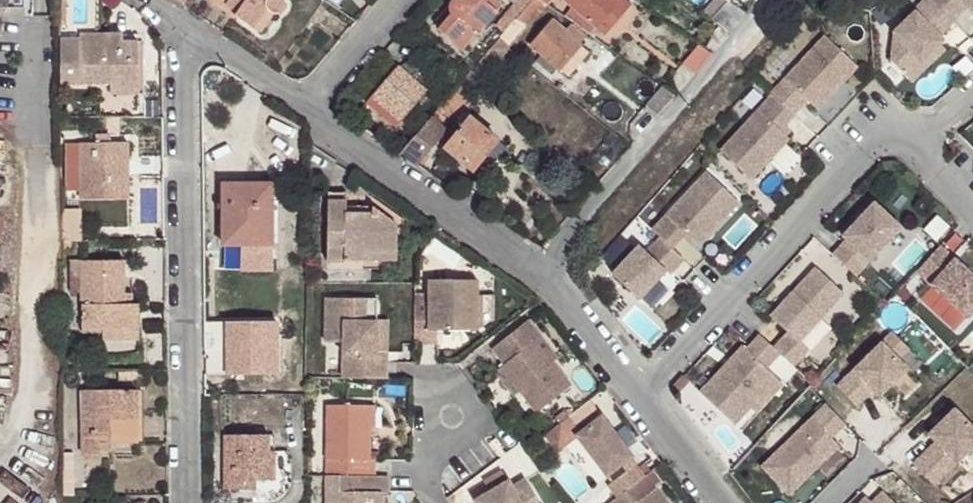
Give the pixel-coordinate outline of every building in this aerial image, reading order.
[(181,4),(189,9),(195,0),(184,0),(181,4)] [(222,10),(227,4),(238,12),(235,16),(252,28),(267,7),(267,10),(270,13),(274,14),(278,14),(283,12),(283,11),(286,7),(286,4),(285,1),(285,0),(208,0),(222,10)] [(441,27),(439,30),(462,51),(501,6),(494,0),(455,0),(453,1),(451,4),(450,7),(435,23),(441,27)] [(525,27),(545,5),(540,0),(534,0),(517,19),(525,27)] [(567,3),(572,7),(595,27),(606,14),(615,23),(631,5),(625,0),(569,0),(567,3)] [(932,0),(930,0),(916,13),(918,15),(896,36),(891,62),(906,78),(940,45),(944,41),(940,37),(955,24),(953,22),(933,1),(932,0)] [(933,1),(953,22),(968,8),(971,12),(972,10),(972,0),(934,0),(933,1)] [(711,20),(730,36),(748,15),(727,1),(711,20)] [(227,4),(222,10),(234,18),(235,16),(238,12),(227,4)] [(267,7),(252,28),(257,32),(270,13),(267,10),(267,7)] [(572,7),(565,16),(574,23),(588,34),(589,34),(595,27),(572,7)] [(606,14),(595,27),(605,35),(615,23),(606,14)] [(517,19),(514,22),(521,29),(525,27),(517,19)] [(530,45),(541,54),(557,69),(559,70),(581,45),(581,44),(580,42),(588,34),(574,23),(572,27),(570,26),(565,31),(551,20),(530,45)] [(500,38),(508,45),(521,29),(514,22),(500,38)] [(80,35),(80,40),(65,40),(65,84),(111,84),(111,89),(139,89),(139,42),(123,42),(123,34),(80,35)] [(772,96),(793,116),(807,101),(818,110),(858,67),(826,37),(771,96),(772,96)] [(495,63),(507,49),(509,47),(508,45),(500,38),(485,55),(495,63)] [(581,45),(559,70),(568,78),(589,53),(581,45)] [(940,45),(906,78),(911,83),(945,50),(940,45)] [(683,65),(695,75),(712,55),(699,46),(683,65)] [(541,54),(535,62),(552,76),(557,69),(541,54)] [(464,80),(458,87),(468,94),(495,63),(485,55),(464,80)] [(370,98),(400,123),(427,92),(397,67),(370,98)] [(443,148),(448,152),(473,172),(498,140),(469,116),(463,112),(474,99),(468,94),(458,87),(438,109),(454,123),(459,128),(447,144),(443,148)] [(645,106),(658,117),(676,97),(662,87),(645,106)] [(99,111),(133,110),(133,94),(99,94),(99,111)] [(752,180),(789,139),(785,136),(780,132),(785,127),(794,117),(793,116),(772,96),(721,151),(752,180)] [(370,98),(367,103),(396,128),(400,123),(370,98)] [(399,156),(416,166),(440,138),(454,123),(438,109),(399,156)] [(454,123),(440,138),(447,144),(459,128),(454,123)] [(785,127),(780,132),(785,136),(790,131),(785,127)] [(109,135),(98,135),(99,143),(99,149),(109,149),(109,143),(109,135)] [(99,143),(67,144),(67,192),(80,191),(81,200),(128,200),(128,143),(109,143),(109,149),(99,149),(99,143)] [(652,231),(661,238),(672,249),(683,238),(687,234),(693,240),(699,245),(738,203),(706,173),(652,231)] [(265,184),(223,184),(223,246),(273,246),(272,197),(265,198),(265,184)] [(328,191),(328,200),(346,200),(346,191),(328,191)] [(346,200),(328,200),(327,261),(364,262),(364,252),(396,252),(397,224),(382,213),(346,213),(346,206),(346,200)] [(847,240),(833,255),(856,276),(901,228),(875,203),(843,237),(847,240)] [(693,240),(687,234),(683,238),(689,244),(693,240)] [(672,249),(661,238),(647,253),(639,246),(613,274),(640,300),(667,271),(671,274),(684,260),(672,249)] [(916,272),(967,319),(972,313),(972,277),(940,246),(916,272)] [(364,252),(364,262),(396,262),(396,252),(364,252)] [(124,261),(81,261),(81,262),(81,273),(70,273),(71,294),(81,294),(82,330),(102,329),(139,329),(139,304),(133,305),(125,305),(125,295),(124,261)] [(70,262),(70,273),(81,273),(81,262),(70,262)] [(816,268),(771,316),(789,333),(774,348),(779,354),(793,367),(809,350),(799,342),(844,294),(816,268)] [(429,314),(420,314),(420,340),(437,341),(437,331),(478,331),(478,296),(478,281),(429,280),(429,314)] [(133,295),(125,295),(125,305),(133,305),(133,295)] [(478,296),(478,331),(491,322),(491,296),(478,296)] [(367,300),(326,299),(325,342),(344,343),(343,379),(386,380),(387,363),(376,363),(377,322),(366,322),(367,300)] [(367,300),(366,322),(377,322),(378,300),(367,300)] [(493,349),(505,365),(501,368),(520,392),(536,413),(571,386),(553,363),(536,340),(540,337),(528,321),(493,349)] [(388,322),(377,322),(376,363),(387,363),(388,322)] [(139,329),(102,329),(103,341),(140,341),(139,329)] [(838,387),(857,407),(869,395),(864,389),(869,385),(874,390),(880,396),(908,369),(898,360),(910,349),(893,333),(838,387)] [(742,347),(701,392),(734,424),(750,407),(776,379),(766,369),(779,354),(774,348),(760,335),(746,350),(742,347)] [(540,337),(536,340),(553,363),(558,359),(540,337)] [(501,368),(495,372),(514,397),(520,392),(501,368)] [(684,377),(683,376),(673,387),(679,393),(689,382),(684,377)] [(782,384),(776,379),(750,407),(755,412),(782,384)] [(869,395),(874,390),(869,385),(864,389),(869,395)] [(137,391),(82,391),(82,455),(101,455),(101,452),(101,444),(111,444),(132,444),(132,414),(137,414),(137,391)] [(763,465),(789,493),(833,452),(829,449),(837,442),(832,437),(847,424),(828,404),(763,465)] [(365,406),(327,406),(326,461),(341,461),(340,477),(374,477),(374,460),(369,460),(370,435),(364,435),(365,406)] [(374,406),(365,406),(364,435),(370,435),(369,428),(374,428),(374,406)] [(913,464),(934,485),(972,447),(972,428),(955,410),(929,435),(936,442),(941,447),(935,452),(931,448),(913,464)] [(578,438),(607,476),(632,457),(602,417),(581,433),(577,436),(578,438)] [(569,418),(545,436),(558,453),(578,438),(577,436),(581,433),(569,418)] [(269,435),(225,436),(225,490),(243,490),(242,481),(275,480),(275,452),(269,452),(269,435)] [(829,449),(833,452),(840,446),(837,442),(829,449)] [(941,447),(936,442),(931,448),(935,452),(941,447)] [(111,444),(101,444),(101,452),(111,452),(111,444)] [(608,486),(617,498),(630,488),(644,477),(651,472),(644,463),(638,469),(635,465),(608,486)] [(644,477),(630,488),(640,501),(656,489),(662,484),(652,471),(644,477)] [(504,472),(485,482),(491,492),(509,481),(504,472)] [(327,477),(326,502),(381,502),(381,494),(388,494),(388,477),(374,477),(340,477),(327,477)] [(476,502),(539,502),(526,480),(514,487),(510,480),(509,481),(491,492),(475,501),(476,502)] [(656,489),(640,501),(630,488),(617,498),(610,502),(666,502),(656,489)] [(860,502),(895,502),(883,491),(872,502),(866,496),(860,502)]
